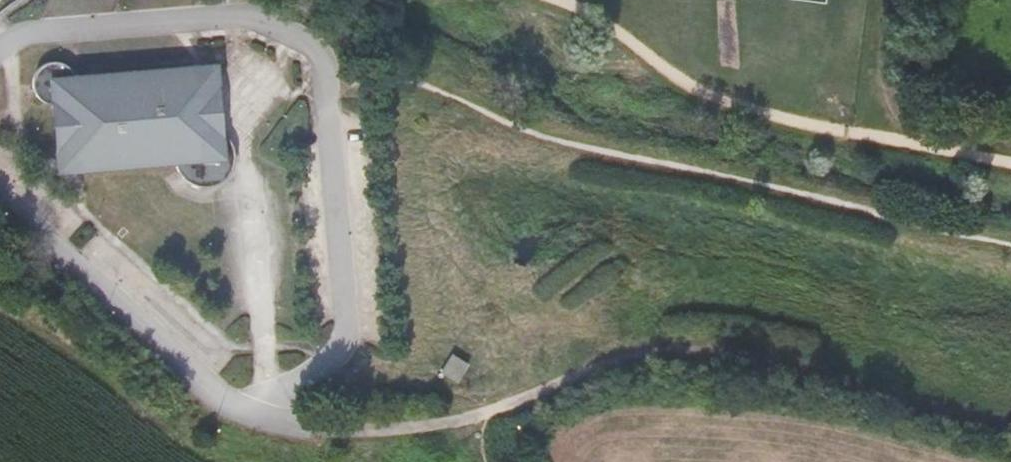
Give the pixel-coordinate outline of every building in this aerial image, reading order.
[(235,138),(231,132),(225,128),(219,124),(205,123),(203,94),(187,95),(185,69),(69,80),(68,77),(65,72),(60,68),(54,66),(47,65),(41,65),(35,68),(30,71),(27,74),(24,80),(23,86),(23,93),(25,99),(28,104),(33,109),(38,112),(44,113),(52,173),(172,164),(174,168),(177,175),(182,181),(188,185),(195,189),(202,190),(210,190),(217,189),(224,185),(230,180),(235,174),(238,168),(240,160),(240,153),(239,145),(235,138)] [(185,69),(187,95),(203,94),(205,123),(219,124),(212,66),(185,69)] [(460,381),(474,362),(455,349),(442,369),(460,381)]
